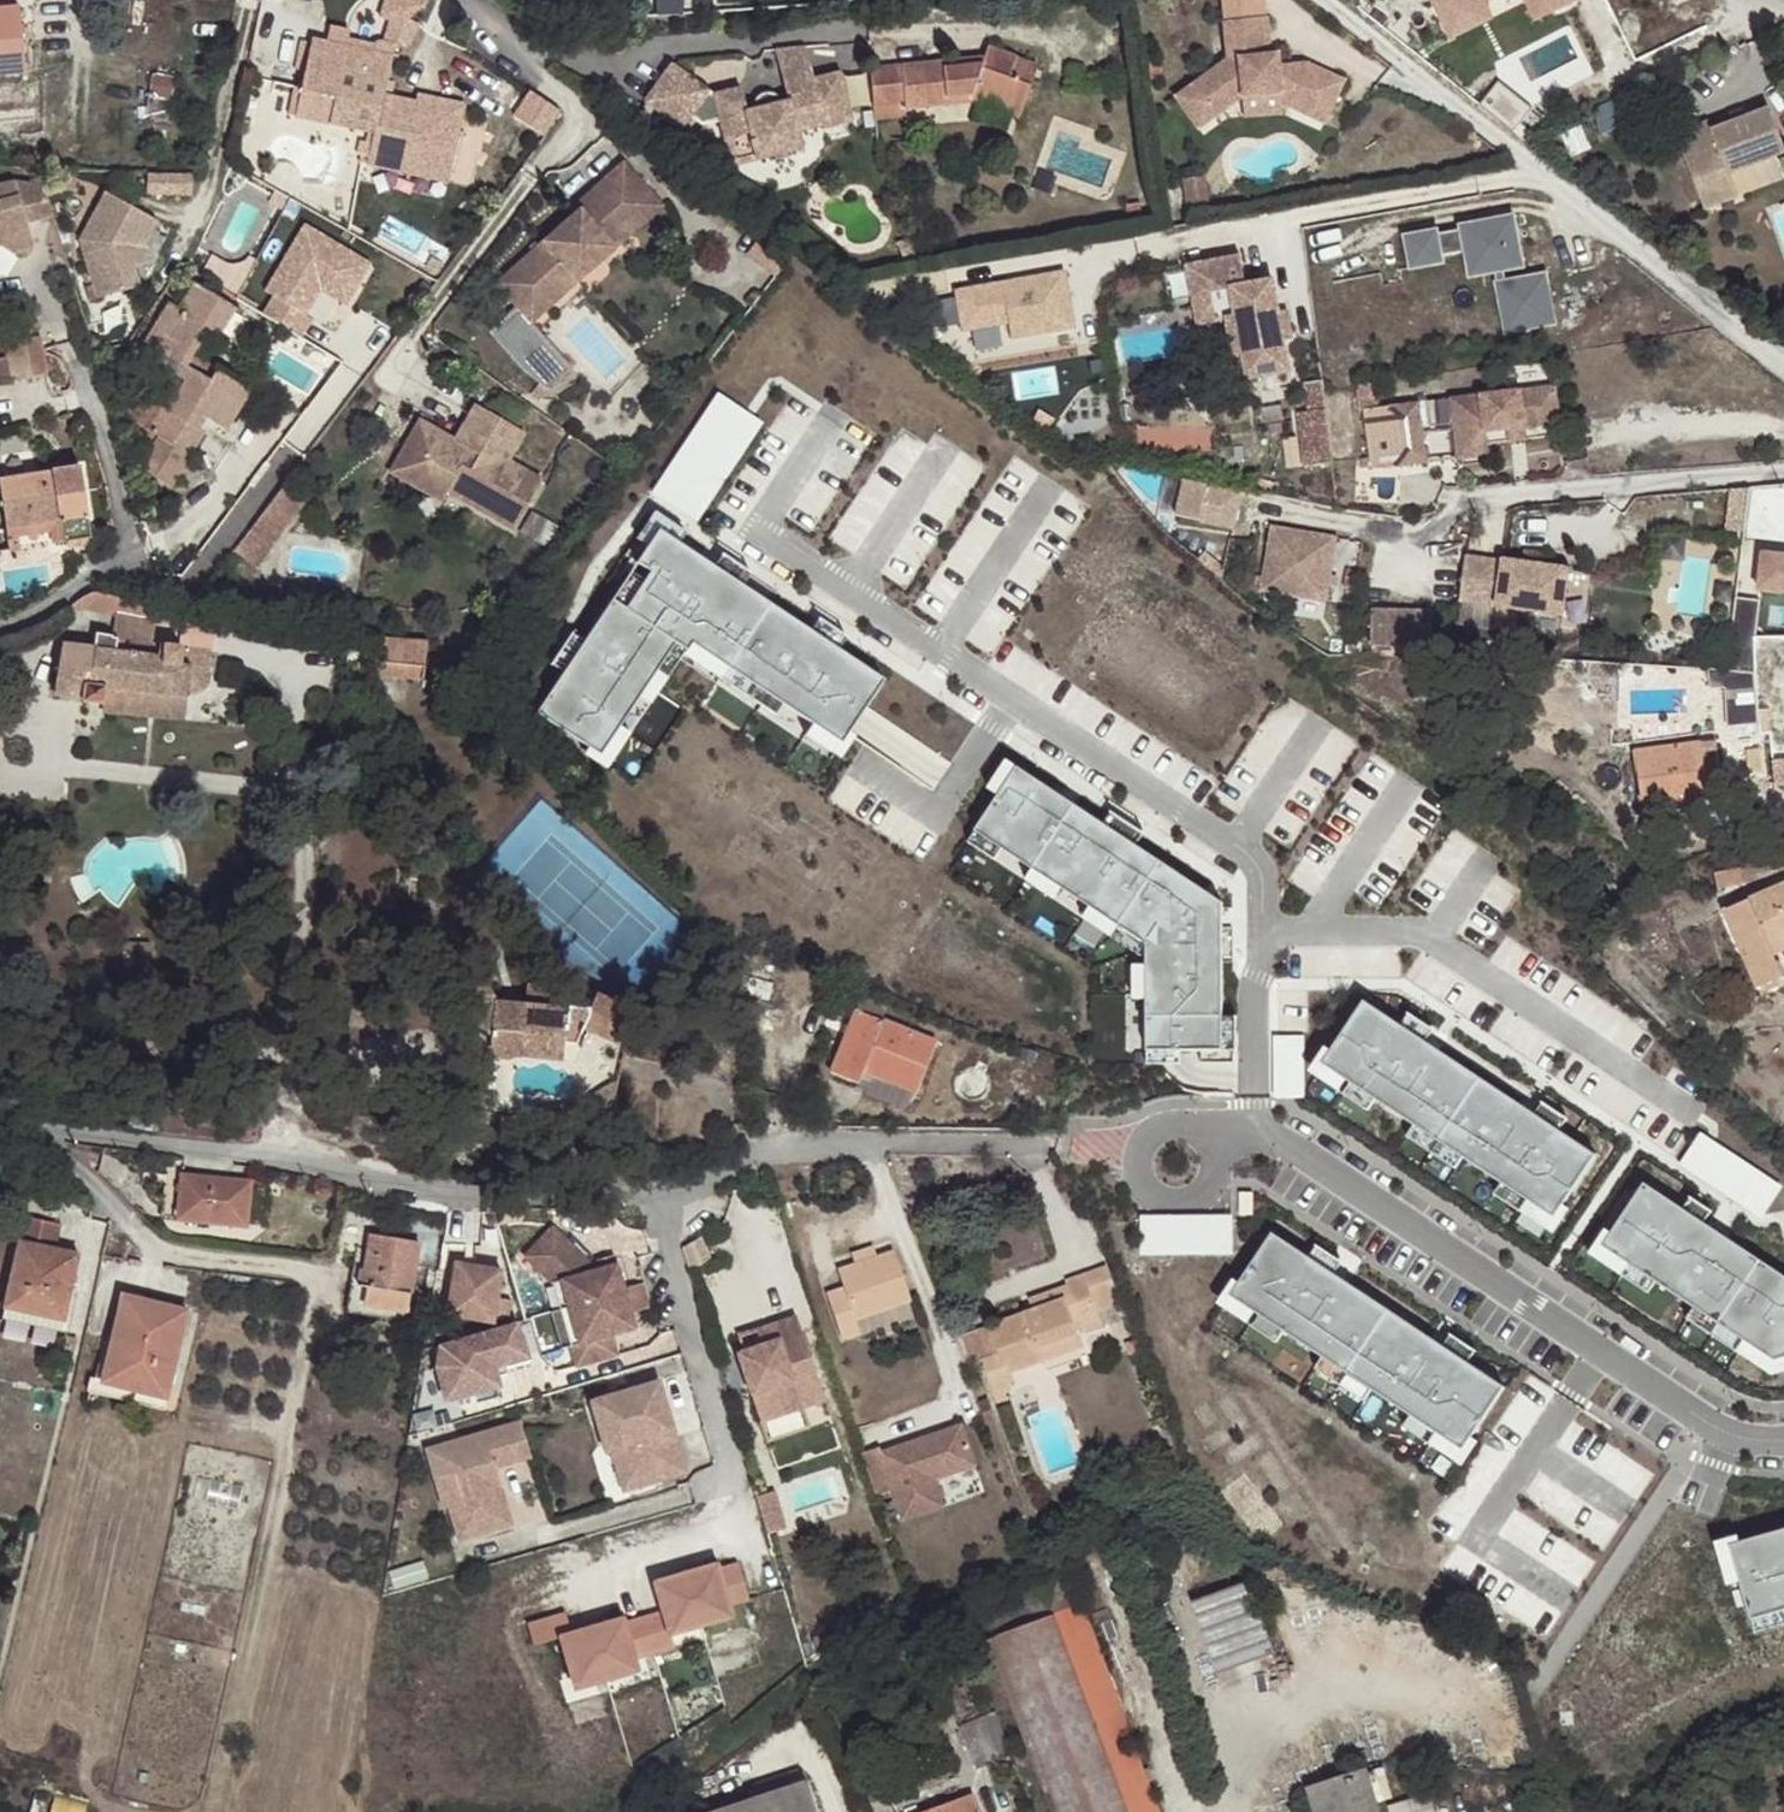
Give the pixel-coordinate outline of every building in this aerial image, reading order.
[(380,18),(390,20),(403,23),(423,4),(426,0),(384,0),(380,18)] [(665,11),(689,10),(688,0),(665,0),(665,11)] [(1440,18),(1477,0),(1432,0),(1440,18)] [(1538,12),(1563,0),(1532,0),(1538,12)] [(969,15),(983,14),(982,2),(968,3),(969,15)] [(24,72),(28,72),(22,7),(0,9),(0,75),(13,73),(24,72)] [(1269,57),(1265,19),(1224,23),(1227,61),(1189,85),(1210,118),(1238,100),(1277,96),(1278,107),(1322,126),(1342,85),(1306,67),(1277,70),(1270,70),(1269,57)] [(385,42),(398,45),(403,23),(390,20),(385,42)] [(292,114),(377,134),(386,94),(395,57),(377,52),(317,39),(317,42),(310,71),(306,89),(298,87),(292,114)] [(299,69),(310,71),(317,42),(306,40),(299,69)] [(379,47),(377,52),(395,57),(398,45),(385,42),(384,42),(383,42),(382,42),(381,43),(380,44),(379,44),(379,45),(378,46),(379,46),(379,47)] [(786,88),(815,80),(806,46),(776,49),(786,88)] [(872,68),(878,118),(909,116),(908,109),(970,103),(972,98),(1019,116),(1031,84),(1010,77),(1017,56),(991,47),(984,64),(954,67),(953,62),(872,68)] [(1010,77),(1031,84),(1038,64),(1017,56),(1010,77)] [(826,127),(853,121),(841,74),(786,88),(790,102),(783,104),(782,103),(781,101),(780,99),(778,98),(777,97),(757,103),(757,104),(756,105),(756,107),(756,110),(756,111),(749,113),(743,90),(715,98),(673,68),(648,103),(683,128),(691,117),(704,126),(722,122),(727,141),(753,135),(759,160),(803,149),(798,131),(825,125),(826,127)] [(25,80),(24,72),(13,73),(14,81),(25,80)] [(1504,83),(1487,104),(1516,128),(1533,107),(1504,83)] [(1193,128),(1210,118),(1189,85),(1173,95),(1193,128)] [(533,89),(518,116),(549,133),(564,106),(533,89)] [(377,134),(375,142),(409,150),(403,173),(450,184),(468,106),(436,98),(433,112),(419,109),(421,102),(386,94),(377,134)] [(433,112),(436,98),(423,95),(421,102),(419,109),(433,112)] [(1678,136),(1706,210),(1740,197),(1731,175),(1783,154),(1783,142),(1771,109),(1748,119),(1735,124),(1714,132),(1711,123),(1678,136)] [(1732,116),(1735,124),(1748,119),(1744,111),(1732,116)] [(734,167),(759,160),(753,135),(727,141),(734,167)] [(370,166),(403,173),(409,150),(375,142),(370,166)] [(652,203),(620,166),(586,196),(590,200),(572,216),(492,287),(526,326),(543,312),(537,305),(652,203)] [(195,193),(195,173),(150,172),(150,193),(195,193)] [(45,186),(37,188),(17,183),(0,188),(0,246),(4,245),(17,253),(36,248),(30,226),(55,218),(45,186)] [(80,241),(97,300),(141,287),(135,269),(129,248),(147,218),(108,195),(80,241)] [(590,200),(586,196),(568,212),(572,216),(590,200)] [(537,305),(543,312),(658,210),(652,203),(537,305)] [(159,225),(147,218),(129,248),(135,269),(148,265),(143,250),(159,225)] [(1522,225),(1417,241),(1420,264),(1476,256),(1479,274),(1506,270),(1515,332),(1560,325),(1552,275),(1530,278),(1522,225)] [(371,272),(308,231),(258,309),(298,335),(326,292),(348,306),(371,272)] [(1248,259),(1194,267),(1200,299),(1238,292),(1243,320),(1253,381),(1295,374),(1280,283),(1253,287),(1248,259)] [(1064,269),(952,288),(959,331),(1007,322),(1010,340),(1075,329),(1064,269)] [(150,430),(189,454),(203,431),(197,427),(204,417),(217,425),(225,413),(231,417),(244,399),(237,394),(244,381),(221,368),(213,380),(185,363),(204,334),(211,338),(232,305),(200,285),(184,310),(174,304),(149,343),(167,353),(163,362),(160,360),(154,367),(172,380),(176,375),(189,383),(171,410),(165,407),(150,430)] [(1238,292),(1200,299),(1205,326),(1235,321),(1243,320),(1238,292)] [(1243,320),(1235,321),(1246,382),(1253,381),(1243,320)] [(48,373),(46,346),(44,337),(28,339),(6,341),(8,357),(26,355),(29,375),(48,373)] [(558,380),(569,359),(547,348),(537,369),(558,380)] [(1511,361),(1515,385),(1559,379),(1555,354),(1511,361)] [(8,357),(10,378),(29,375),(26,355),(8,357)] [(0,358),(0,379),(10,378),(8,357),(0,358)] [(1460,418),(1465,454),(1496,449),(1492,426),(1565,415),(1559,379),(1515,385),(1456,394),(1460,418)] [(1361,383),(1364,406),(1370,406),(1385,404),(1382,380),(1361,383)] [(1330,385),(1312,387),(1314,409),(1332,407),(1330,385)] [(702,521),(771,422),(725,390),(656,489),(702,521)] [(1456,394),(1385,404),(1370,406),(1379,465),(1433,459),(1428,421),(1460,418),(1456,394)] [(482,409),(475,404),(454,440),(462,445),(482,409)] [(516,427),(482,409),(462,445),(454,440),(419,421),(390,472),(442,501),(447,491),(514,528),(541,479),(508,460),(500,456),(516,427)] [(1302,412),(1307,465),(1338,462),(1334,410),(1302,412)] [(524,432),(516,427),(500,456),(508,460),(524,432)] [(91,538),(80,467),(0,479),(0,506),(4,529),(55,521),(58,544),(91,538)] [(1176,517),(1233,531),(1240,497),(1184,484),(1176,517)] [(1731,528),(1748,530),(1753,490),(1736,488),(1731,528)] [(1328,591),(1338,538),(1273,528),(1263,580),(1328,591)] [(663,539),(529,713),(596,755),(684,637),(834,753),(883,692),(663,539)] [(187,562),(221,567),(223,548),(189,543),(187,562)] [(1765,593),(1783,594),(1783,552),(1767,551),(1765,593)] [(1463,559),(1456,604),(1558,620),(1565,575),(1500,564),(1499,566),(1463,559)] [(168,606),(97,592),(90,593),(77,602),(72,608),(114,615),(168,626),(233,638),(237,619),(229,618),(168,606)] [(1365,643),(1425,649),(1429,612),(1368,606),(1365,643)] [(375,672),(426,676),(430,642),(378,637),(375,672)] [(207,684),(212,650),(134,641),(132,654),(62,643),(54,686),(83,692),(82,701),(81,703),(104,705),(107,692),(188,698),(190,694),(196,692),(205,690),(207,684)] [(54,686),(53,695),(82,701),(83,692),(54,686)] [(1718,740),(1637,751),(1644,803),(1683,797),(1683,804),(1711,800),(1710,797),(1724,794),(1718,740)] [(1227,911),(1023,776),(983,838),(1149,952),(1147,1054),(1221,1055),(1227,911)] [(1745,882),(1741,866),(1714,871),(1719,887),(1745,882)] [(1724,909),(1759,988),(1783,977),(1783,883),(1724,909)] [(1783,986),(1783,977),(1759,988),(1762,995),(1783,986)] [(489,1035),(491,988),(485,979),(464,991),(473,1006),(480,1003),(487,1016),(480,1020),(489,1035)] [(498,1000),(491,988),(489,1035),(490,1037),(489,1048),(490,1052),(493,1056),(499,1059),(505,1060),(511,1059),(516,1055),(520,1048),(522,1038),(576,1042),(582,1026),(623,1046),(639,1012),(596,993),(591,1008),(564,1006),(565,988),(527,985),(524,1003),(498,1000)] [(884,1014),(888,1003),(861,996),(858,1006),(884,1014)] [(1364,1001),(1326,1065),(1555,1220),(1596,1156),(1364,1001)] [(480,1003),(473,1006),(480,1020),(487,1016),(480,1003)] [(915,1093),(935,1041),(857,1009),(832,1072),(858,1083),(862,1070),(915,1093)] [(1280,1034),(1280,1096),(1309,1096),(1309,1034),(1280,1034)] [(612,1109),(614,1084),(603,1090),(593,1097),(582,1106),(612,1109)] [(233,1128),(240,1108),(231,1108),(233,1128)] [(1686,1164),(1769,1217),(1783,1193),(1783,1180),(1707,1131),(1686,1164)] [(248,1227),(252,1179),(180,1173),(175,1220),(248,1227)] [(1642,1194),(1606,1248),(1783,1360),(1783,1274),(1642,1194)] [(1148,1255),(1240,1253),(1240,1212),(1147,1213),(1148,1255)] [(60,1332),(79,1254),(56,1250),(60,1225),(25,1216),(2,1319),(60,1332)] [(618,1266),(598,1271),(556,1226),(527,1254),(553,1282),(554,1283),(562,1281),(568,1307),(625,1291),(618,1266)] [(407,1320),(419,1242),(369,1233),(366,1258),(355,1256),(347,1313),(407,1320)] [(1289,1236),(1237,1314),(1347,1387),(1398,1307),(1289,1236)] [(851,1253),(855,1264),(878,1256),(874,1245),(851,1253)] [(829,1293),(843,1340),(860,1334),(856,1319),(912,1300),(895,1251),(878,1256),(855,1264),(838,1270),(844,1287),(829,1293)] [(500,1264),(455,1256),(445,1309),(490,1317),(500,1264)] [(1083,1273),(1088,1286),(1106,1280),(1113,1277),(1109,1265),(1083,1273)] [(1069,1285),(1086,1332),(1103,1326),(1098,1314),(1088,1286),(1083,1273),(1067,1279),(1069,1285)] [(1106,1280),(1088,1286),(1098,1314),(1117,1307),(1106,1280)] [(560,1309),(568,1307),(562,1281),(554,1283),(560,1309)] [(1066,1298),(1079,1334),(1086,1332),(1069,1285),(1030,1298),(1033,1309),(1066,1298)] [(634,1330),(625,1291),(568,1307),(578,1343),(569,1345),(575,1367),(616,1356),(611,1336),(634,1330)] [(137,1386),(168,1393),(189,1309),(122,1294),(103,1379),(101,1383),(136,1391),(137,1386)] [(999,1353),(983,1359),(995,1395),(1007,1391),(1013,1388),(1008,1374),(1084,1348),(1079,1334),(1066,1298),(1033,1309),(989,1324),(999,1353)] [(911,1303),(866,1318),(870,1330),(915,1315),(911,1303)] [(568,1307),(560,1309),(569,1345),(578,1343),(568,1307)] [(1514,1385),(1398,1307),(1347,1387),(1462,1460),(1514,1385)] [(519,1311),(430,1339),(428,1354),(442,1398),(501,1379),(497,1364),(532,1353),(519,1311)] [(735,1349),(759,1418),(800,1403),(823,1395),(794,1312),(770,1320),(775,1335),(760,1341),(741,1347),(735,1349)] [(775,1335),(770,1320),(754,1326),(760,1341),(775,1335)] [(75,1351),(78,1339),(66,1336),(64,1348),(75,1351)] [(164,1410),(168,1393),(137,1386),(136,1391),(101,1383),(103,1379),(90,1376),(86,1392),(90,1393),(98,1394),(164,1410)] [(619,1491),(683,1473),(668,1418),(662,1419),(660,1410),(666,1409),(658,1380),(606,1394),(620,1446),(608,1449),(608,1450),(619,1491)] [(1007,1391),(995,1395),(997,1403),(1009,1399),(1007,1391)] [(96,1402),(98,1394),(90,1393),(87,1400),(96,1402)] [(620,1446),(606,1394),(589,1399),(603,1452),(608,1450),(608,1449),(620,1446)] [(662,1419),(668,1418),(666,1409),(660,1410),(662,1419)] [(962,1416),(865,1452),(880,1492),(892,1488),(905,1521),(950,1505),(940,1478),(980,1464),(962,1416)] [(518,1418),(423,1444),(432,1474),(449,1470),(457,1499),(462,1497),(471,1531),(508,1521),(498,1486),(493,1487),(490,1478),(496,1477),(492,1464),(528,1454),(518,1418)] [(457,1499),(449,1470),(432,1474),(439,1504),(445,1502),(454,1535),(471,1531),(462,1497),(457,1499)] [(490,1478),(493,1487),(498,1486),(496,1477),(490,1478)] [(1735,1543),(1756,1615),(1783,1606),(1783,1529),(1735,1543)] [(1150,1578),(1142,1555),(1133,1558),(1141,1582),(1150,1579),(1150,1578)] [(747,1595),(737,1560),(717,1565),(715,1559),(689,1567),(693,1583),(688,1584),(698,1621),(730,1612),(726,1601),(738,1597),(747,1595)] [(688,1584),(693,1583),(689,1567),(678,1570),(683,1586),(688,1584)] [(698,1621),(688,1584),(683,1586),(678,1570),(652,1577),(661,1608),(642,1613),(652,1648),(672,1642),(668,1630),(698,1621)] [(995,1639),(1060,1811),(1159,1811),(1093,1634),(1067,1644),(1054,1611),(1081,1600),(1072,1577),(986,1610),(995,1639)] [(1093,1634),(1081,1600),(1054,1611),(1067,1644),(1093,1634)] [(604,1675),(594,1638),(588,1640),(584,1624),(569,1628),(564,1609),(526,1620),(532,1640),(559,1633),(570,1672),(573,1684),(604,1675)] [(652,1648),(642,1613),(622,1619),(621,1614),(594,1621),(599,1637),(594,1638),(604,1675),(636,1666),(632,1653),(652,1648)] [(599,1637),(594,1621),(584,1624),(588,1640),(594,1638),(599,1637)] [(995,1639),(986,1641),(1050,1811),(1060,1811),(995,1639)] [(977,1769),(1015,1755),(997,1712),(958,1727),(977,1769)] [(1371,1781),(1368,1770),(1307,1789),(1314,1811),(1382,1811),(1379,1803),(1371,1781)] [(1389,1776),(1371,1781),(1379,1803),(1395,1798),(1389,1776)] [(806,1778),(705,1811),(817,1811),(806,1778)] [(1393,1802),(1396,1811),(1442,1811),(1437,1792),(1393,1802)] [(0,1794),(0,1811),(13,1811),(17,1798),(0,1794)] [(975,1794),(927,1811),(982,1811),(975,1794)]
